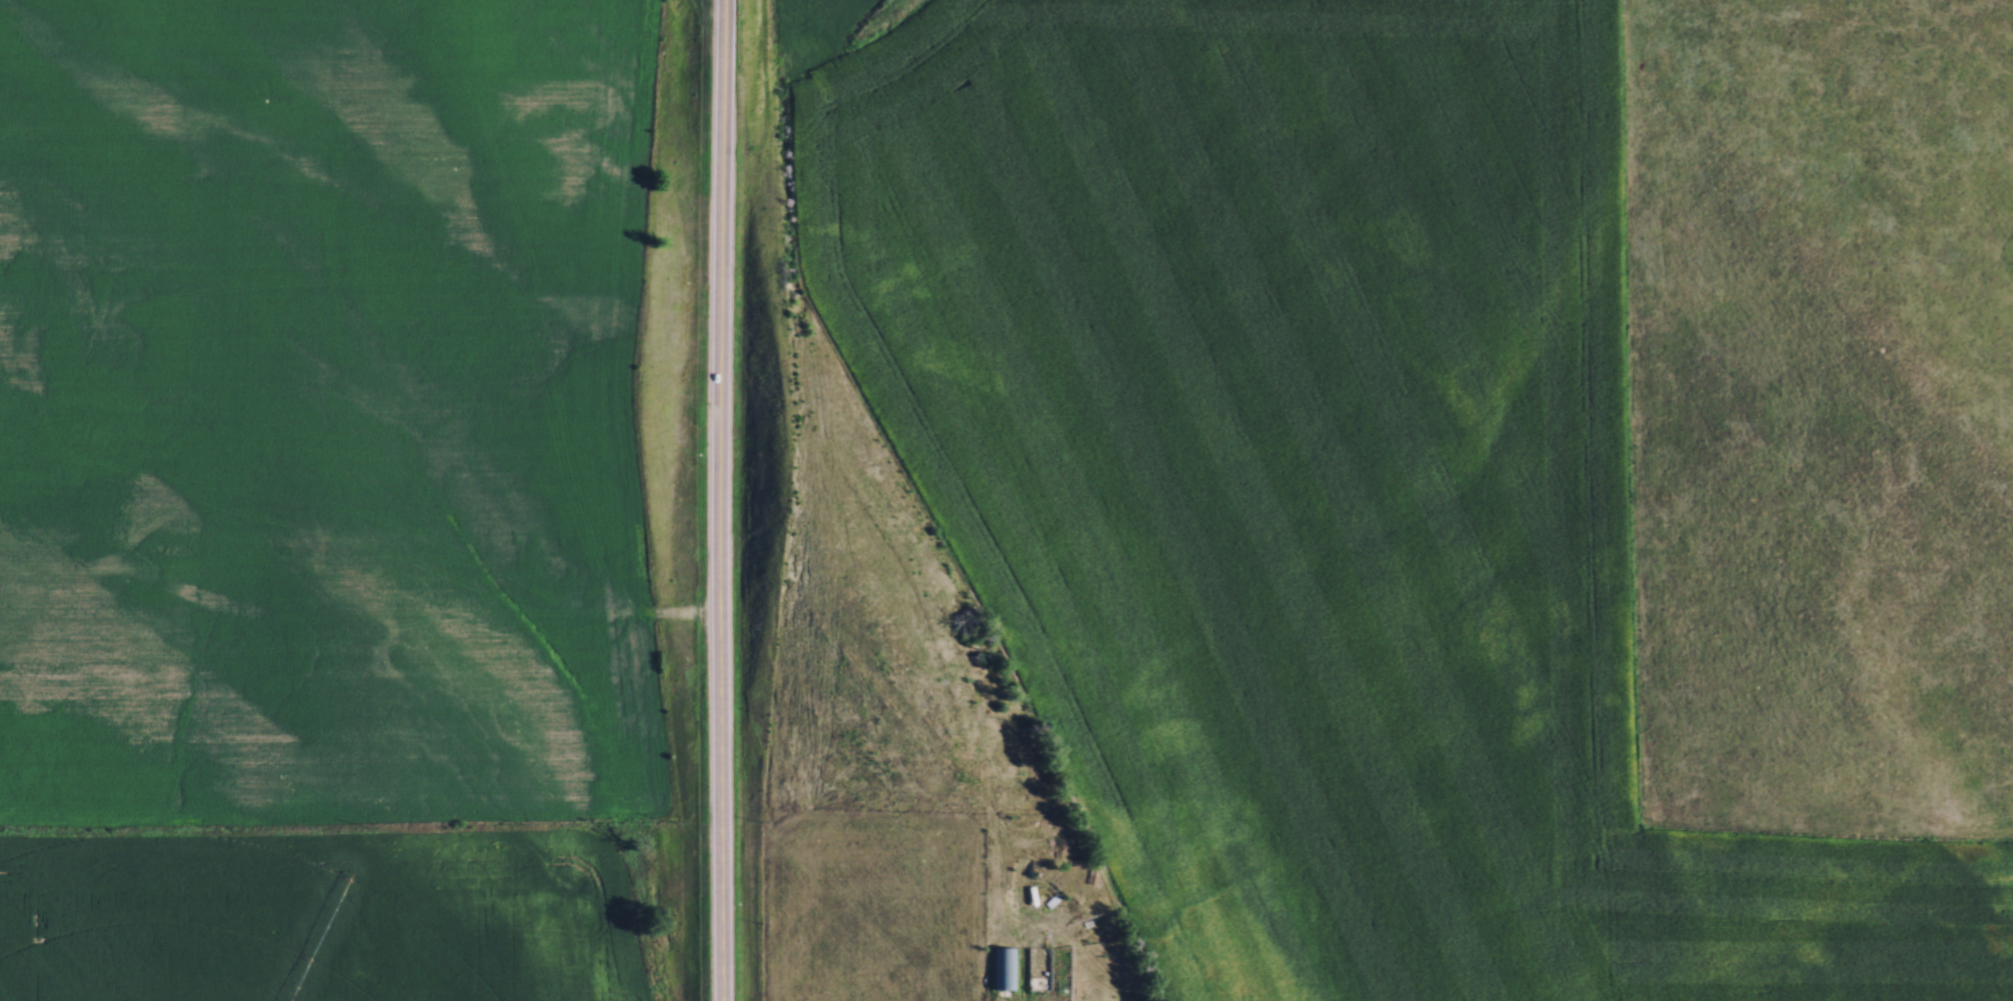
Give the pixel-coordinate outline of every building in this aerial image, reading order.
[(993,988),(1012,988),(1012,947),(993,947),(993,988)] [(1046,989),(1046,947),(1027,947),(1027,989),(1046,989)]
